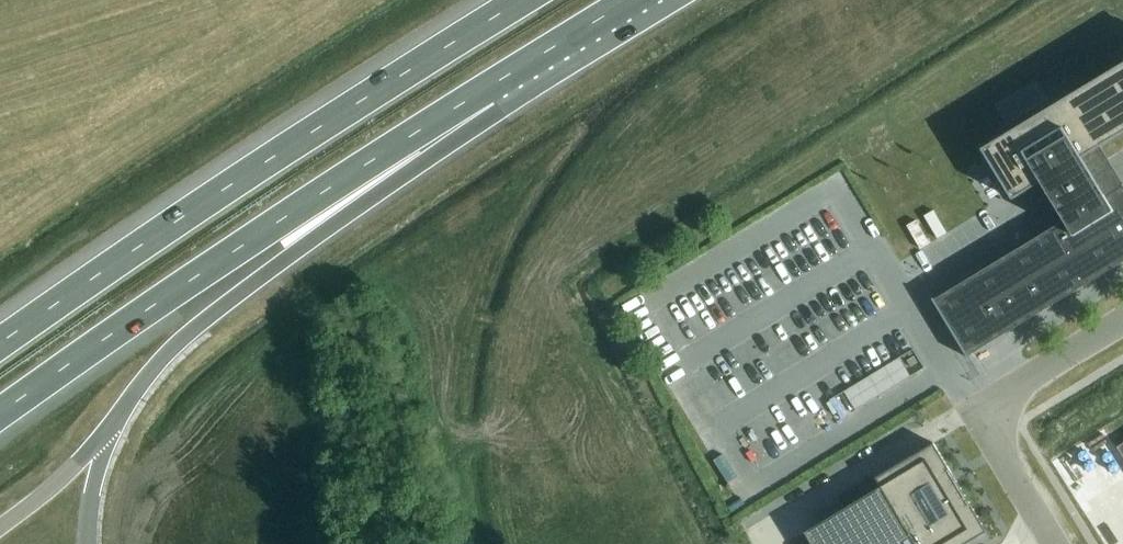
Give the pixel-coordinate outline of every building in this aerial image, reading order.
[(982,149),(1013,200),(1042,182),(1065,220),(935,299),(935,298),(934,299),(969,356),(1122,263),(1122,186),(1106,196),(1090,170),(1104,162),(1096,150),(1122,133),(1122,64),(1053,106),(1049,99),(1006,125),(1010,132),(982,149)] [(840,390),(851,408),(909,373),(898,355),(840,390)] [(988,532),(935,443),(877,478),(882,487),(806,533),(812,543),(968,543),(988,532)]
